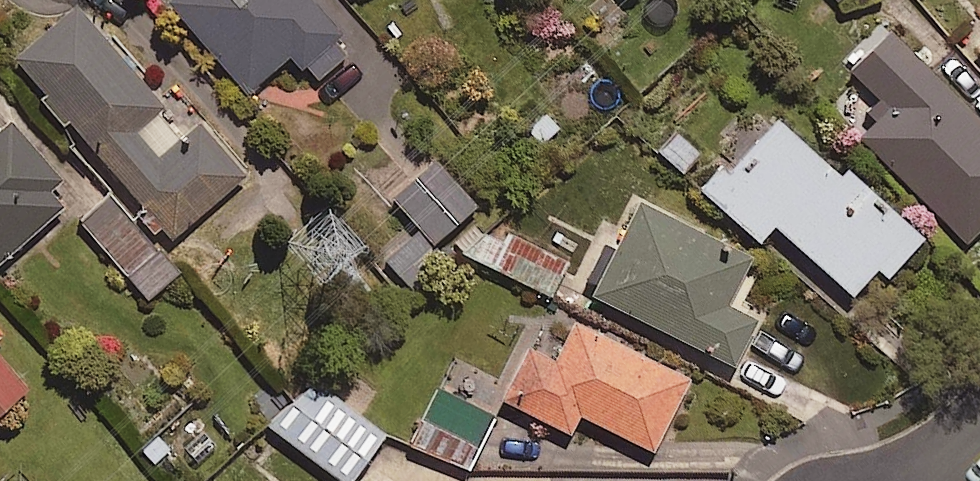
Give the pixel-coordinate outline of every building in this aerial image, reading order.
[(179,134),(154,104),(160,99),(76,0),(73,0),(14,50),(170,233),(243,171),(198,118),(179,134)] [(347,48),(306,0),(173,0),(246,85),(291,47),(315,75),(347,48)] [(965,236),(976,225),(979,229),(979,111),(891,21),(849,62),(882,95),(854,123),(965,236)] [(968,43),(979,56),(979,31),(968,43)] [(0,103),(0,254),(74,190),(0,103)] [(774,217),(852,287),(875,260),(886,270),(923,229),(844,159),(839,165),(776,109),(706,187),(758,234),(774,217)] [(676,124),(656,146),(682,170),(703,148),(676,124)] [(386,253),(413,285),(448,255),(433,238),(477,200),(436,152),(392,190),(421,223),(386,253)] [(113,188),(80,217),(150,296),(182,268),(113,188)] [(749,252),(638,196),(592,287),(733,358),(756,312),(726,297),(749,252)] [(471,221),(459,246),(550,291),(566,257),(519,234),(515,243),(471,221)] [(688,372),(574,314),(559,344),(532,330),(501,391),(570,426),(579,406),(652,443),(688,372)] [(26,380),(0,350),(0,403),(26,380)] [(384,429),(295,360),(279,381),(293,392),(270,422),(346,480),(384,429)] [(494,409),(437,382),(410,439),(467,466),(494,409)]
